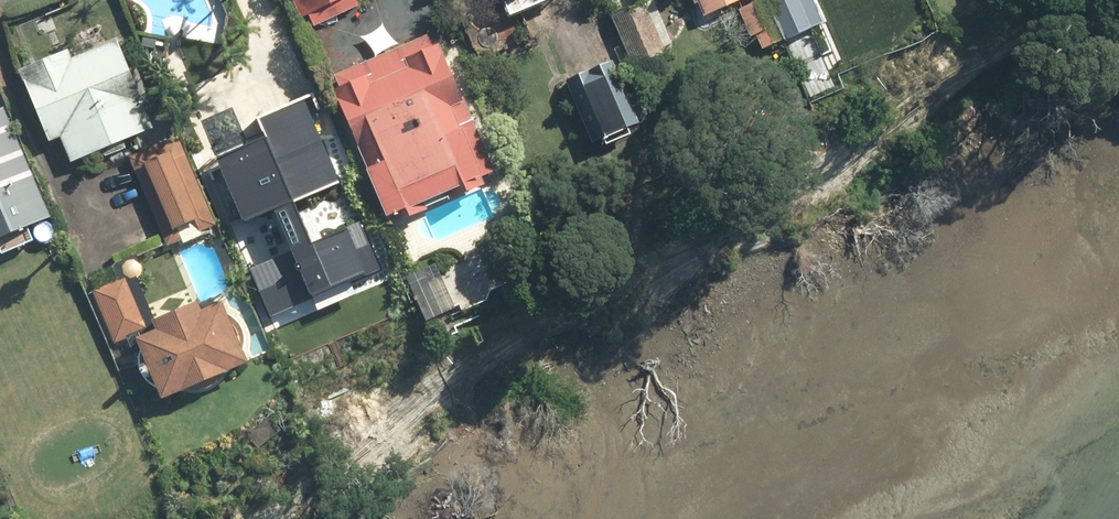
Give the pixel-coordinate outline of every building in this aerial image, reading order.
[(301,18),(309,14),(314,26),(359,7),(356,0),(293,0),(301,18)] [(741,0),(700,0),(707,15),(741,0)] [(766,1),(783,40),(817,25),(806,0),(769,0),(766,1)] [(783,40),(766,1),(742,12),(754,39),(759,36),(764,48),(783,40)] [(645,4),(614,17),(635,67),(666,53),(645,4)] [(344,90),(338,92),(395,225),(423,213),(420,206),(449,194),(451,199),(487,183),(484,175),(493,171),(440,48),(434,51),(428,37),(337,77),(344,90)] [(63,137),(73,162),(153,129),(118,42),(72,61),(68,54),(22,72),(50,142),(63,137)] [(614,64),(569,83),(594,142),(639,124),(614,64)] [(48,223),(0,111),(0,244),(48,223)] [(179,138),(131,158),(168,246),(181,241),(177,231),(200,221),(204,231),(216,226),(179,138)] [(213,184),(208,186),(235,248),(263,235),(270,252),(316,252),(323,234),(343,242),(369,232),(345,173),(330,179),(323,162),(295,140),(291,146),(284,141),(282,142),(275,142),(274,145),(269,147),(272,154),(270,154),(270,156),(268,158),(268,159),(230,176),(227,174),(223,173),(217,175),(215,177),(213,184)] [(146,329),(126,281),(96,293),(117,343),(135,335),(134,334),(146,329)] [(141,342),(166,400),(249,365),(224,306),(205,314),(201,305),(157,324),(161,334),(141,342)]
